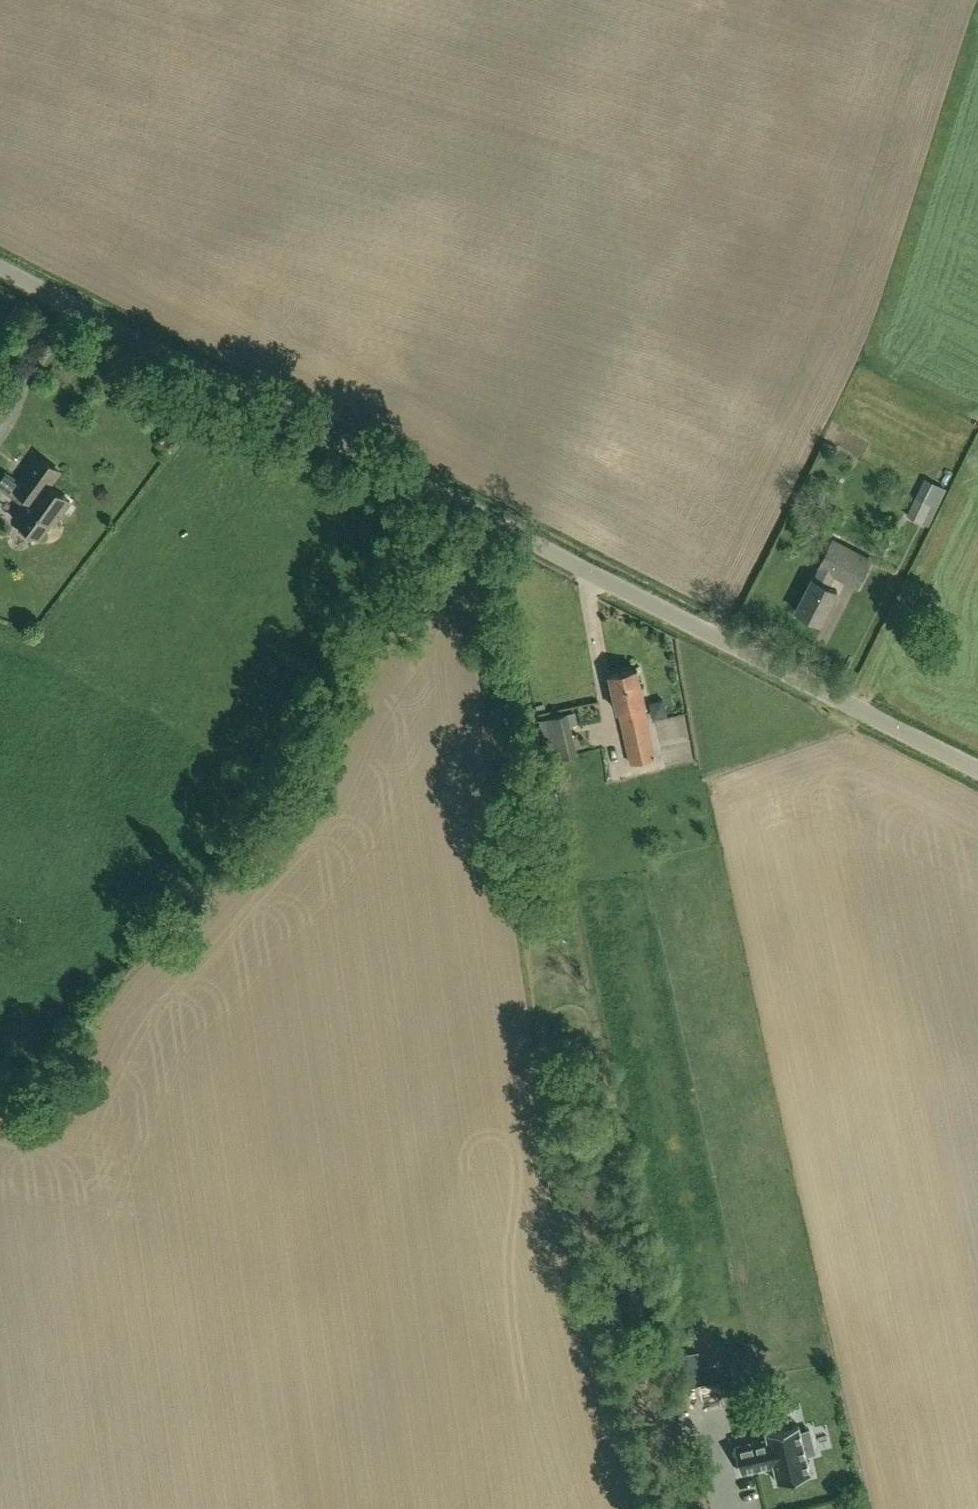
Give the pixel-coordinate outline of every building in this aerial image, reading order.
[(39,536),(56,512),(60,515),(70,500),(49,485),(60,470),(38,455),(18,482),(6,473),(0,481),(0,488),(23,505),(14,517),(21,522),(19,526),(19,530),(30,538),(34,537),(37,534),(39,536)] [(924,478),(915,496),(936,506),(944,488),(924,478)] [(927,525),(936,506),(915,496),(906,515),(927,525)] [(859,586),(872,559),(833,540),(819,566),(821,567),(815,580),(813,579),(797,611),(822,623),(838,591),(827,586),(834,573),(859,586)] [(631,763),(656,757),(644,704),(646,704),(638,669),(610,675),(618,710),(619,710),(631,763)] [(577,711),(570,713),(572,725),(580,723),(577,711)] [(561,759),(579,755),(572,725),(570,713),(551,717),(561,759)] [(767,1437),(734,1445),(741,1473),(774,1465),(778,1482),(811,1474),(806,1454),(815,1452),(809,1429),(800,1431),(799,1424),(766,1432),(767,1437)]
